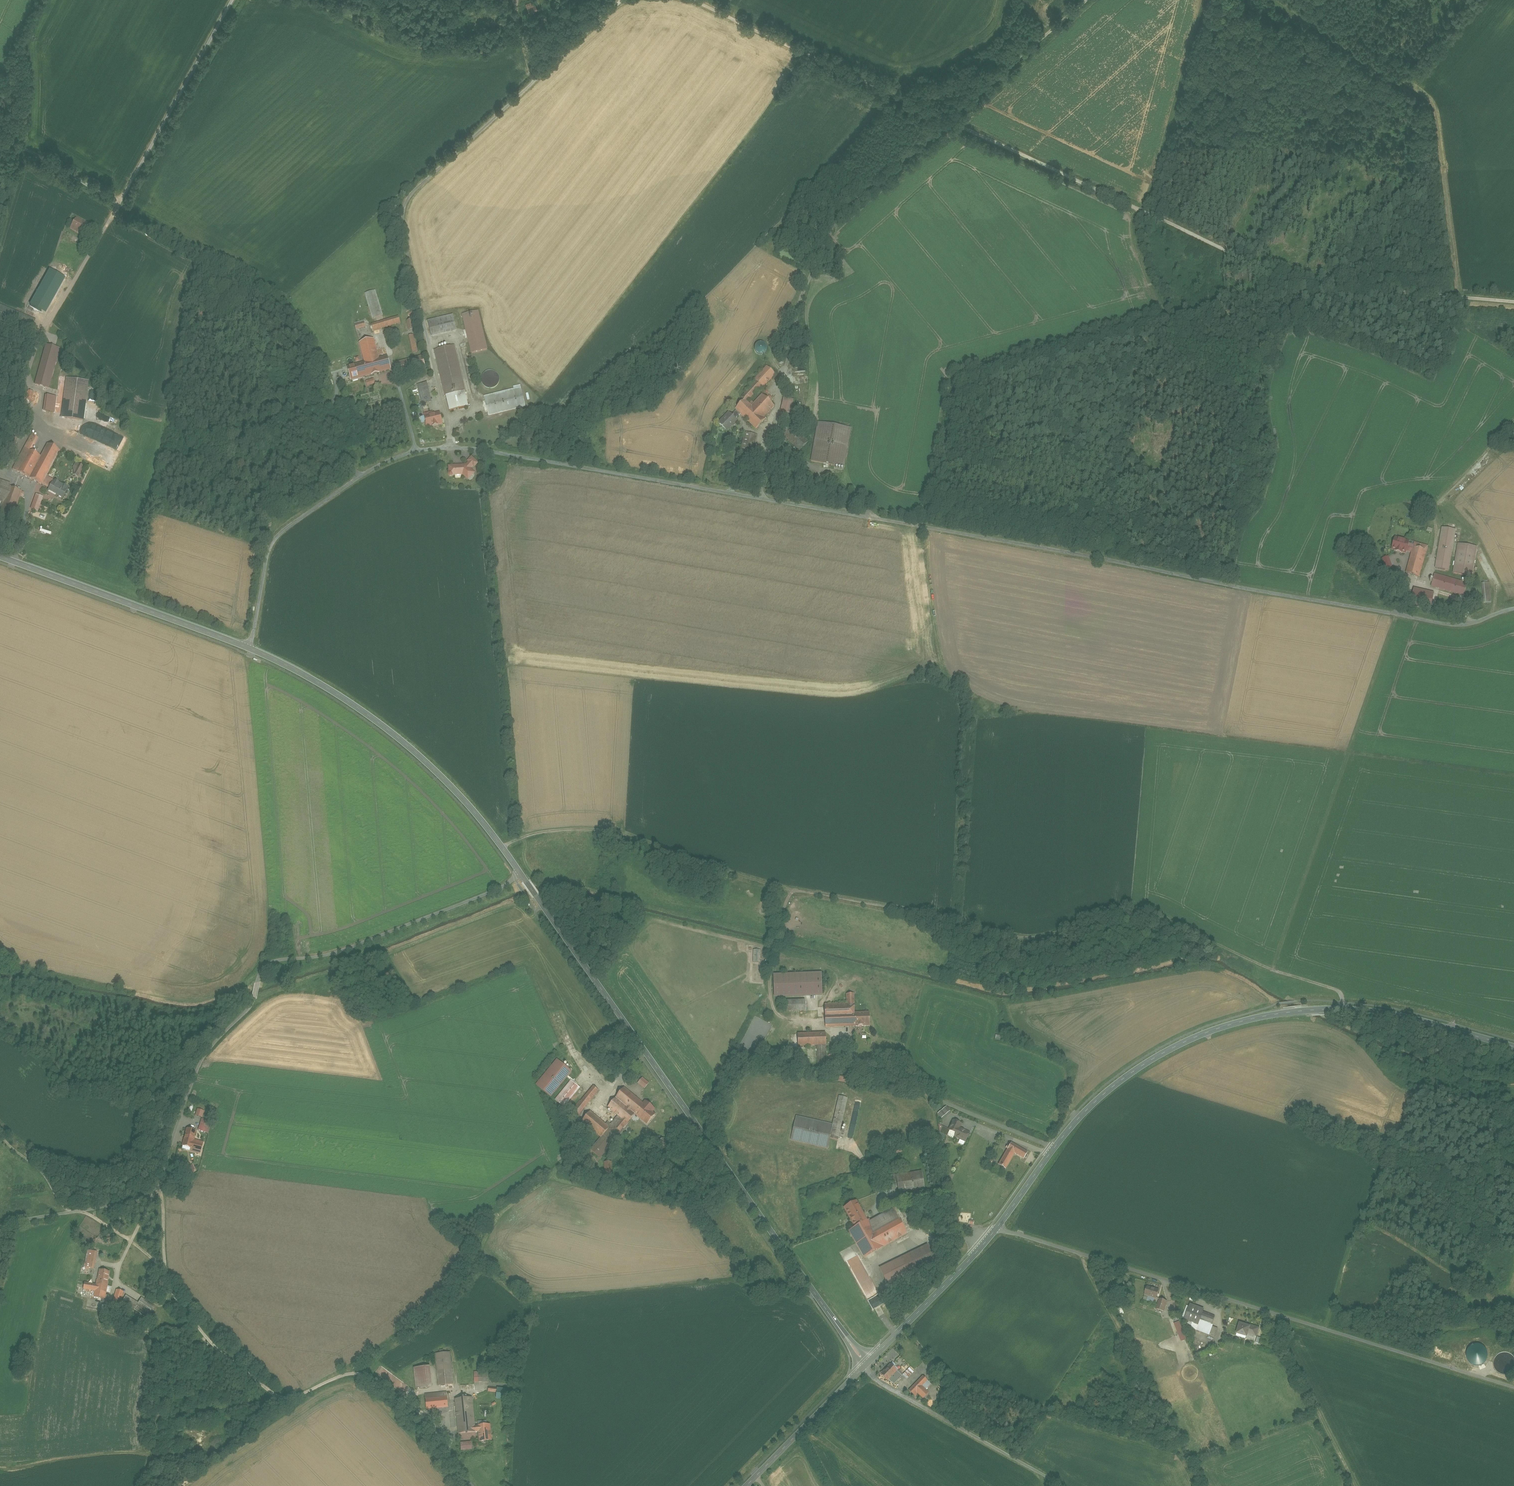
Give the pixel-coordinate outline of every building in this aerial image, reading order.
[(523,5),(528,15),(537,10),(532,1),(523,5)] [(88,224),(76,217),(70,229),(85,237),(87,232),(84,230),(88,224)] [(46,315),(66,279),(50,271),(30,306),(46,315)] [(383,316),(375,290),(365,293),(372,319),(383,316)] [(488,349),(479,311),(462,315),(471,354),(488,349)] [(457,332),(453,315),(428,321),(431,337),(457,332)] [(401,323),(398,316),(371,324),(374,331),(401,323)] [(415,328),(413,320),(406,321),(408,329),(415,328)] [(418,352),(414,335),(408,336),(412,353),(418,352)] [(388,355),(379,357),(374,338),(359,343),(364,362),(347,366),(351,381),(392,370),(388,355)] [(764,354),(766,352),(767,350),(767,348),(767,346),(766,344),(764,343),(762,342),(760,342),(758,343),(757,344),(756,345),(755,347),(755,349),(756,351),(757,353),(758,354),(760,354),(762,354),(764,354)] [(60,349),(46,344),(34,385),(48,389),(60,349)] [(470,407),(455,345),(434,350),(449,412),(470,407)] [(426,369),(422,355),(395,363),(399,377),(426,369)] [(774,406),(762,395),(752,406),(746,402),(762,385),(764,387),(776,374),(767,365),(754,379),(755,381),(740,397),(743,400),(734,410),(756,430),(766,419),(764,417),(774,406)] [(498,385),(499,383),(500,379),(499,376),(498,374),(495,372),(493,370),(489,370),(487,371),(484,373),(483,375),(482,378),(482,381),(482,383),(484,386),(486,387),(489,388),(492,388),(495,387),(498,385)] [(89,381),(66,377),(61,417),(83,420),(89,381)] [(369,386),(377,383),(375,378),(367,381),(369,386)] [(432,402),(427,383),(417,385),(422,405),(432,402)] [(526,407),(521,387),(484,396),(489,416),(526,407)] [(56,397),(45,395),(43,411),(54,413),(56,397)] [(795,399),(784,397),(780,411),(791,413),(795,399)] [(738,420),(729,411),(718,422),(727,431),(738,420)] [(442,424),(440,412),(433,414),(433,412),(423,414),(427,427),(442,424)] [(845,467),(852,427),(818,421),(811,461),(845,467)] [(68,430),(62,444),(90,455),(91,451),(94,452),(95,450),(100,452),(98,456),(105,459),(110,461),(112,457),(114,458),(116,454),(96,446),(96,444),(69,433),(70,431),(68,430)] [(759,436),(745,432),(739,455),(753,458),(759,436)] [(29,478),(40,457),(29,451),(37,437),(31,434),(12,469),(29,478)] [(42,485),(60,451),(46,444),(40,457),(29,478),(42,485)] [(479,463),(472,456),(467,461),(468,461),(466,464),(448,465),(449,471),(448,472),(448,475),(450,476),(452,476),(453,475),(462,475),(468,480),(476,472),(471,468),(473,467),(474,468),(479,463)] [(84,467),(75,462),(73,467),(74,476),(78,478),(84,467)] [(0,480),(0,505),(2,505),(0,512),(0,522),(14,526),(25,492),(10,487),(11,483),(0,480)] [(67,487),(53,480),(47,491),(62,498),(67,487)] [(44,497),(36,494),(30,509),(38,512),(44,497)] [(1457,530),(1443,528),(1436,567),(1450,569),(1457,530)] [(1410,540),(1396,536),(1392,550),(1407,554),(1407,551),(1410,543),(1410,540)] [(1429,546),(1415,542),(1415,545),(1412,553),(1407,573),(1420,577),(1429,546)] [(1477,547),(1459,544),(1454,573),(1472,576),(1477,547)] [(1393,566),(1389,556),(1383,558),(1387,568),(1393,566)] [(1467,583),(1436,574),(1433,585),(1464,593),(1467,583)] [(1490,582),(1482,583),(1484,602),(1493,601),(1490,582)] [(1435,593),(1415,588),(1411,604),(1431,609),(1435,593)] [(762,949),(754,949),(753,961),(761,961),(762,949)] [(821,972),(774,973),(775,997),(822,995),(821,972)] [(847,1003),(825,1004),(826,1027),(870,1025),(869,1011),(855,1012),(854,992),(847,992),(847,1003)] [(805,1000),(784,1001),(784,1012),(806,1011),(805,1000)] [(825,1032),(798,1033),(799,1046),(817,1046),(826,1045),(825,1032)] [(826,1045),(817,1046),(818,1064),(827,1064),(826,1045)] [(557,1058),(536,1084),(551,1096),(572,1071),(557,1058)] [(649,1083),(643,1077),(638,1083),(645,1088),(649,1083)] [(571,1079),(555,1099),(565,1106),(580,1087),(571,1079)] [(592,1085),(574,1107),(580,1112),(598,1090),(592,1085)] [(648,1124),(656,1114),(653,1111),(654,1109),(645,1101),(643,1103),(624,1088),(616,1098),(635,1113),(648,1124)] [(839,1136),(848,1098),(839,1096),(833,1124),(830,1134),(839,1136)] [(635,1113),(616,1098),(608,1107),(618,1116),(627,1123),(635,1113)] [(855,1131),(860,1102),(855,1102),(850,1130),(855,1131)] [(947,1106),(938,1113),(942,1118),(951,1111),(947,1106)] [(204,1110),(197,1108),(195,1115),(202,1117),(204,1110)] [(606,1124),(591,1112),(582,1122),(601,1137),(602,1135),(609,1127),(606,1124)] [(611,1142),(627,1123),(618,1116),(611,1124),(608,1121),(606,1124),(609,1127),(602,1135),(611,1142)] [(833,1124),(797,1116),(791,1140),(827,1148),(830,1134),(833,1124)] [(211,1120),(202,1118),(199,1129),(208,1132),(211,1120)] [(963,1123),(953,1119),(949,1129),(949,1130),(956,1133),(959,1134),(961,1128),(963,1123)] [(943,1126),(941,1132),(947,1135),(949,1130),(949,1129),(943,1126)] [(196,1130),(186,1128),(182,1146),(192,1148),(194,1140),(196,1130)] [(970,1132),(961,1128),(959,1134),(956,1133),(955,1136),(966,1141),(970,1132)] [(947,1135),(941,1132),(938,1139),(944,1141),(947,1135)] [(590,1150),(600,1158),(612,1143),(611,1142),(602,1135),(601,1137),(590,1150)] [(665,1138),(658,1141),(662,1150),(669,1147),(665,1138)] [(201,1154),(203,1142),(194,1140),(192,1148),(191,1152),(201,1154)] [(1028,1152),(1012,1143),(999,1164),(1006,1169),(1015,1153),(1024,1158),(1028,1152)] [(896,1150),(892,1152),(893,1155),(904,1151),(902,1146),(895,1148),(896,1150)] [(918,1148),(909,1152),(913,1162),(923,1158),(918,1148)] [(612,1161),(605,1162),(606,1177),(613,1177),(612,1161)] [(896,1176),(899,1191),(925,1186),(922,1171),(896,1176)] [(844,1209),(855,1227),(867,1220),(857,1201),(844,1209)] [(871,1221),(885,1245),(908,1232),(893,1208),(871,1221)] [(855,1227),(849,1230),(865,1257),(885,1245),(871,1221),(870,1218),(867,1220),(855,1227)] [(928,1244),(881,1268),(888,1282),(935,1259),(928,1244)] [(94,1269),(96,1252),(87,1250),(84,1267),(94,1269)] [(105,1299),(110,1271),(98,1270),(96,1284),(95,1291),(94,1297),(105,1299)] [(95,1291),(96,1284),(84,1282),(83,1289),(95,1291)] [(1159,1290),(1148,1286),(1145,1294),(1157,1298),(1159,1290)] [(124,1291),(116,1290),(114,1300),(121,1302),(124,1291)] [(136,1301),(126,1295),(124,1300),(133,1305),(136,1301)] [(147,1303),(144,1311),(147,1313),(146,1315),(151,1317),(153,1309),(147,1306),(149,1300),(143,1298),(142,1301),(147,1303)] [(1168,1301),(1160,1298),(1157,1309),(1164,1311),(1168,1301)] [(1204,1308),(1190,1303),(1185,1320),(1188,1321),(1199,1325),(1201,1319),(1214,1323),(1216,1315),(1204,1311),(1204,1308)] [(1197,1330),(1210,1334),(1213,1326),(1214,1323),(1201,1319),(1199,1325),(1197,1330)] [(1180,1321),(1175,1323),(1182,1341),(1187,1339),(1180,1321)] [(1188,1321),(1186,1326),(1197,1330),(1199,1325),(1188,1321)] [(1251,1326),(1240,1323),(1236,1334),(1248,1338),(1249,1334),(1251,1326)] [(1257,1337),(1260,1327),(1252,1324),(1251,1326),(1249,1334),(1257,1337)] [(1216,1336),(1219,1328),(1213,1326),(1210,1334),(1216,1336)] [(1198,1340),(1193,1342),(1198,1355),(1203,1353),(1198,1340)] [(1482,1367),(1486,1356),(1481,1354),(1483,1348),(1469,1343),(1466,1353),(1470,1354),(1467,1362),(1482,1367)] [(450,1352),(435,1354),(439,1385),(453,1383),(450,1352)] [(890,1364),(881,1374),(888,1381),(889,1380),(897,1371),(890,1364)] [(429,1366),(414,1368),(416,1388),(431,1387),(429,1366)] [(912,1367),(904,1374),(908,1378),(915,1370),(912,1367)] [(492,1371),(475,1372),(475,1381),(492,1381),(492,1371)] [(897,1371),(889,1380),(895,1385),(903,1376),(897,1371)] [(923,1376),(909,1390),(916,1396),(919,1393),(924,1398),(929,1393),(923,1386),(928,1380),(923,1376)] [(510,1389),(498,1388),(496,1399),(509,1400),(510,1389)] [(447,1392),(425,1394),(427,1410),(448,1407),(447,1392)] [(472,1398),(455,1400),(458,1433),(475,1432),(475,1425),(472,1398)] [(480,1441),(492,1440),(490,1424),(478,1425),(479,1431),(480,1441)] [(471,1441),(460,1442),(461,1451),(472,1450),(471,1441)]
